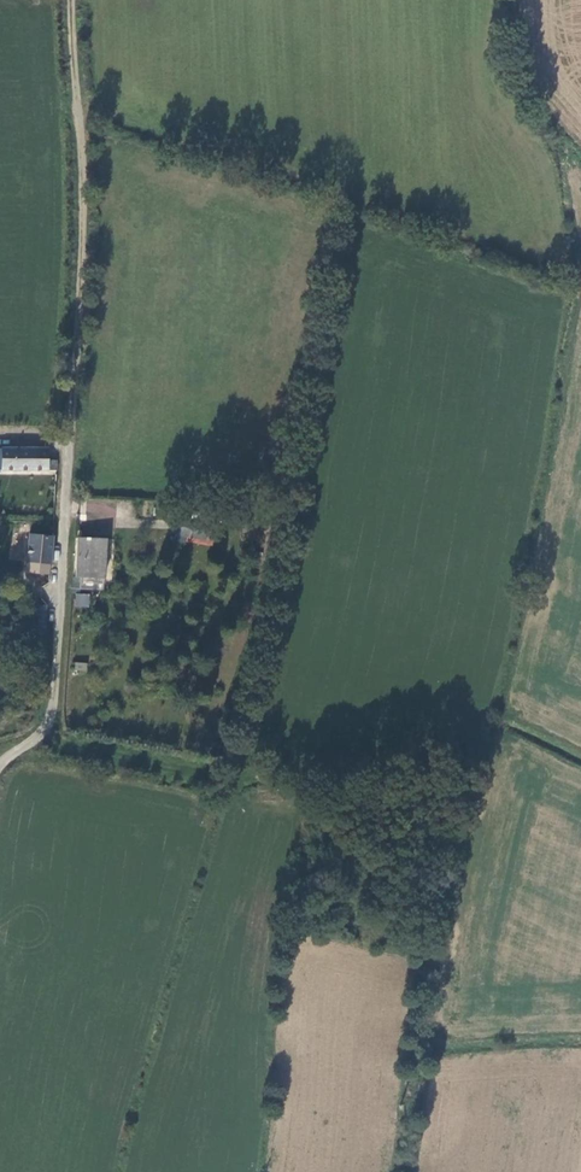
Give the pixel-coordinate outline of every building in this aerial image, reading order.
[(55,463),(48,462),(48,451),(0,450),(0,472),(55,473),(55,463)] [(183,540),(212,544),(214,533),(184,529),(183,540)] [(28,564),(49,566),(51,538),(29,537),(27,564),(28,564)] [(77,541),(74,576),(103,578),(105,544),(77,541)] [(28,574),(48,576),(49,566),(28,564),(28,574)] [(90,608),(90,593),(74,593),(74,608),(90,608)] [(87,670),(87,662),(75,662),(75,670),(87,670)]
